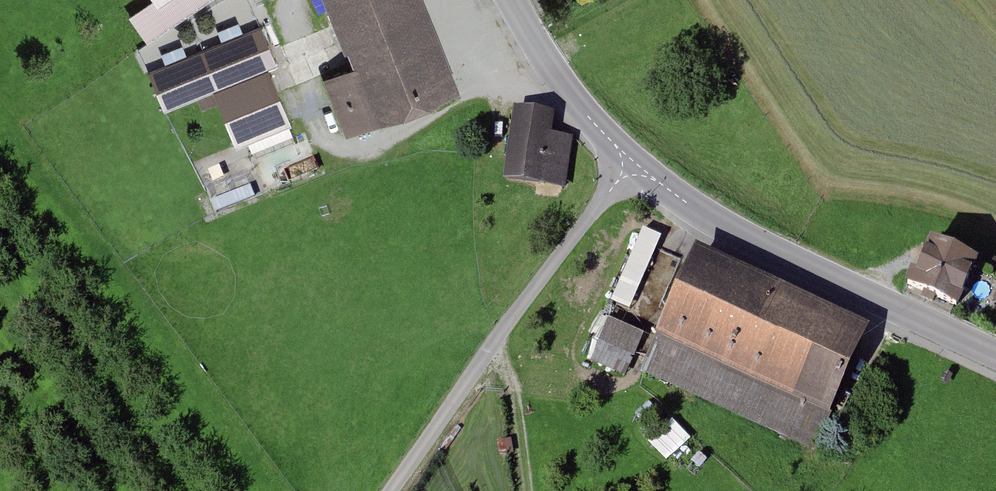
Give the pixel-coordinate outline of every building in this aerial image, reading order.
[(177,0),(151,0),(160,12),(177,0)] [(455,92),(419,0),(323,0),(350,68),(320,80),(342,137),(455,92)] [(262,29),(147,74),(164,117),(214,97),(268,75),(279,71),(262,29)] [(235,148),(289,126),(268,75),(214,97),(235,148)] [(564,188),(571,141),(548,137),(551,118),(511,112),(501,178),(564,188)] [(635,307),(662,233),(638,225),(612,298),(635,307)] [(971,267),(913,239),(893,282),(950,310),(971,267)] [(819,443),(868,328),(688,252),(639,367),(819,443)] [(986,253),(981,262),(995,272),(995,259),(986,253)] [(639,338),(603,321),(584,362),(610,374),(616,361),(626,365),(639,338)] [(675,418),(651,440),(670,460),(694,438),(675,418)]
